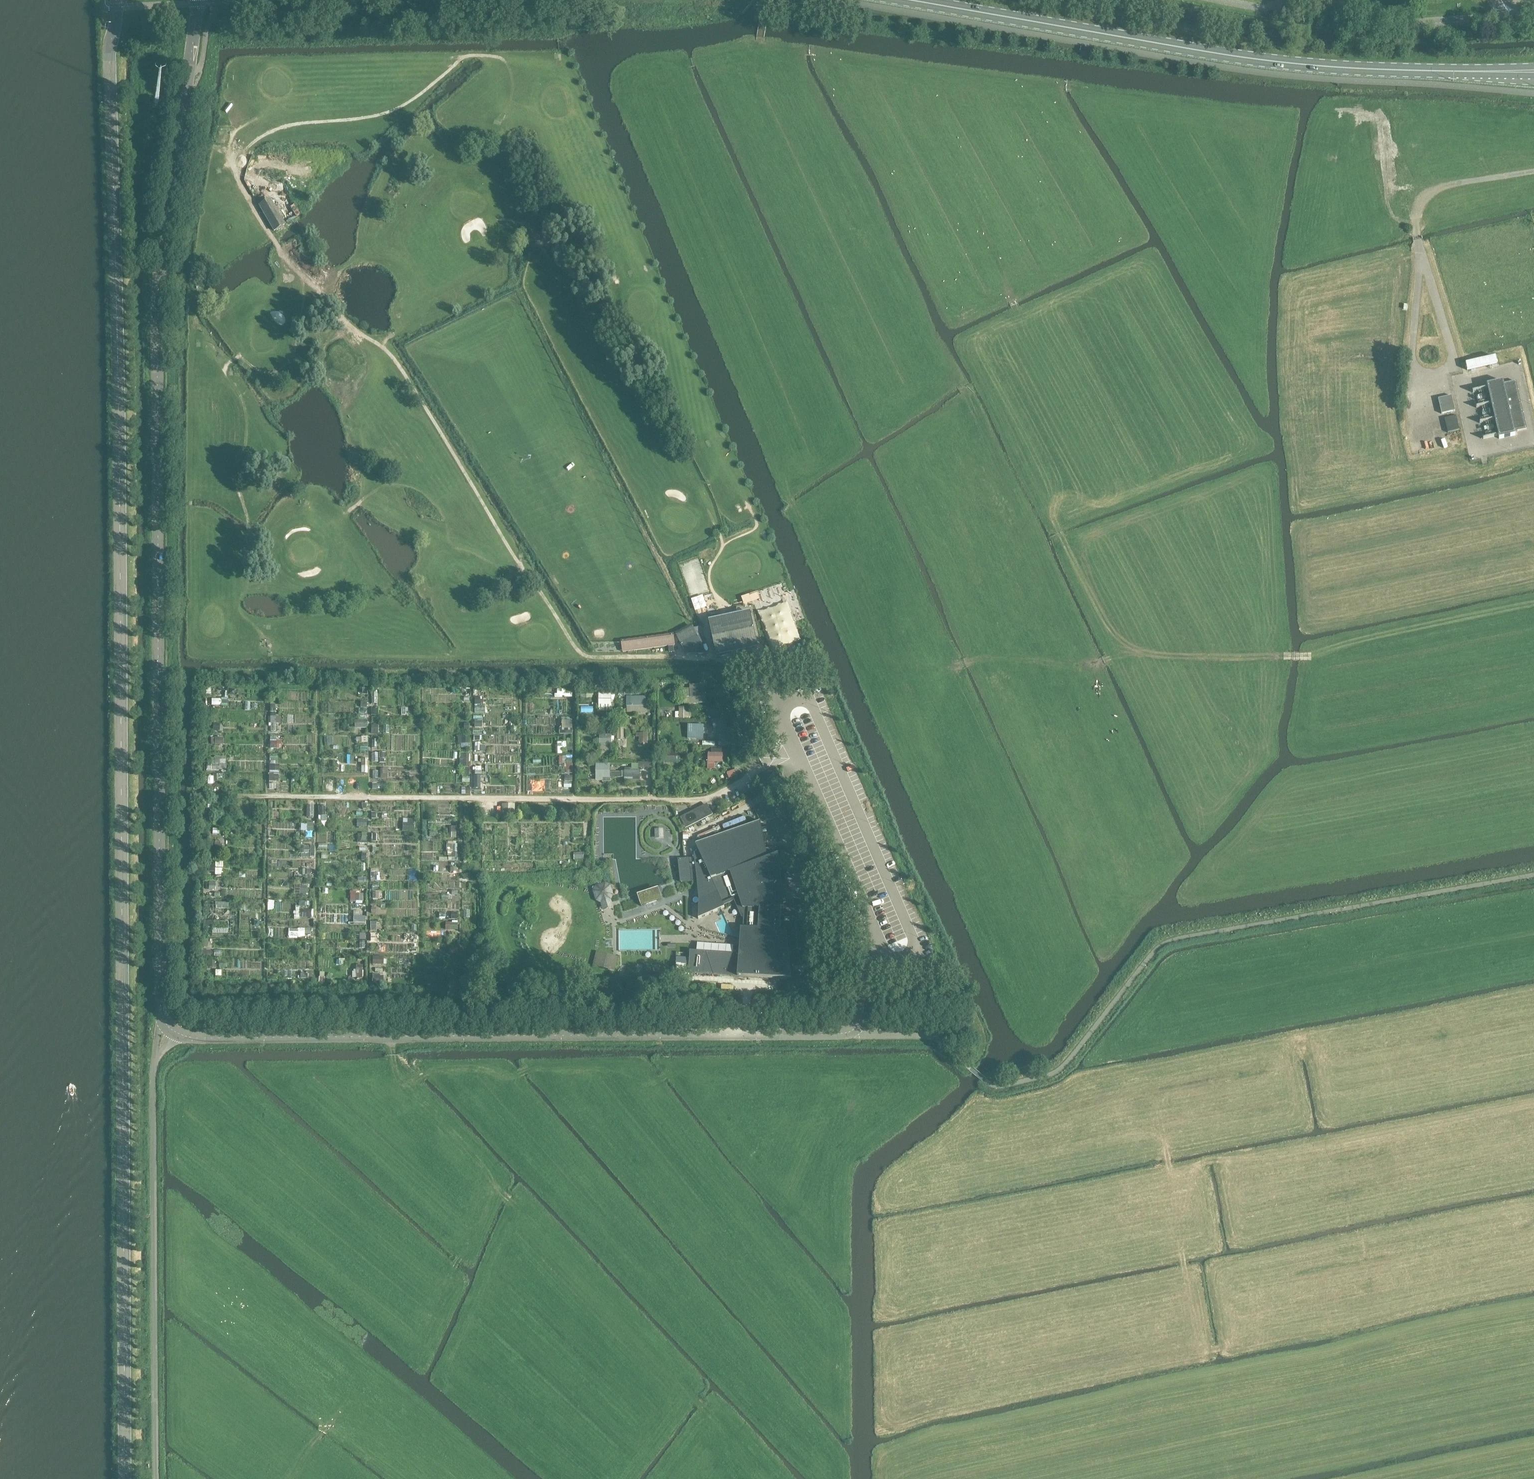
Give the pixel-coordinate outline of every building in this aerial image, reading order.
[(272,204),(262,210),(274,231),(284,225),(272,204)] [(1487,384),(1499,438),(1515,434),(1514,431),(1526,428),(1516,381),(1503,384),(1502,381),(1487,384)] [(1451,396),(1438,399),(1441,413),(1454,410),(1451,396)] [(1445,417),(1449,432),(1461,428),(1457,414),(1445,417)] [(700,595),(693,598),(697,607),(704,604),(700,595)] [(750,619),(713,627),(719,657),(732,654),(731,649),(755,643),(750,619)] [(706,654),(696,634),(680,642),(686,654),(706,654)] [(621,643),(622,652),(668,646),(673,645),(675,645),(674,636),(621,643)] [(704,689),(690,689),(690,697),(704,697),(704,689)] [(612,696),(599,696),(599,704),(612,704),(612,696)] [(646,698),(632,698),(632,706),(646,706),(646,698)] [(691,717),(690,706),(680,706),(680,711),(676,711),(677,718),(691,717)] [(562,733),(573,733),(573,717),(562,717),(562,733)] [(356,727),(367,728),(368,720),(356,719),(356,727)] [(720,720),(713,722),(719,746),(727,743),(720,720)] [(703,727),(693,727),(693,734),(695,734),(695,738),(704,739),(705,729),(703,729),(703,727)] [(277,740),(277,735),(271,734),(271,747),(282,748),(282,740),(277,740)] [(612,734),(600,735),(600,745),(601,745),(601,750),(610,749),(609,744),(612,744),(612,742),(614,742),(614,736),(612,736),(612,734)] [(224,744),(224,736),(212,736),(212,744),(224,744)] [(721,748),(711,748),(712,753),(708,754),(708,769),(714,768),(714,762),(723,762),(723,753),(721,753),(721,748)] [(469,765),(470,754),(461,754),(460,765),(469,765)] [(678,762),(678,754),(666,754),(666,762),(678,762)] [(214,764),(224,764),(223,755),(214,756),(214,764)] [(270,781),(280,781),(280,764),(270,764),(270,781)] [(611,777),(611,772),(609,772),(609,766),(596,765),(596,779),(602,779),(602,777),(611,777)] [(625,768),(625,780),(640,780),(640,772),(631,771),(631,768),(625,768)] [(514,805),(502,805),(502,814),(514,814),(514,805)] [(690,826),(714,813),(710,805),(686,818),(690,826)] [(414,819),(403,819),(403,830),(414,831),(414,819)] [(313,830),(313,822),(302,822),(302,830),(313,830)] [(698,844),(701,851),(696,853),(697,858),(699,881),(701,899),(700,918),(718,911),(722,909),(726,907),(725,905),(736,901),(743,917),(745,917),(744,927),(742,927),(742,934),(741,938),(740,954),(734,953),(735,945),(699,942),(698,950),(692,950),(690,972),(787,979),(787,981),(798,985),(800,979),(802,973),(794,970),(791,969),(787,930),(781,930),(781,928),(783,909),(782,909),(783,907),(785,908),(785,903),(787,903),(787,902),(785,902),(784,900),(788,900),(787,897),(787,894),(784,894),(784,892),(786,892),(786,891),(784,891),(779,847),(768,848),(764,830),(771,828),(770,827),(764,829),(763,822),(698,844)] [(664,829),(655,829),(655,839),(664,838),(664,829)] [(702,841),(716,834),(714,830),(700,837),(702,841)] [(448,859),(458,859),(459,841),(449,841),(448,859)] [(315,854),(315,845),(302,845),(302,853),(315,854)] [(697,858),(680,859),(682,882),(699,881),(697,858)] [(612,895),(609,887),(605,885),(596,888),(595,887),(594,889),(594,890),(597,900),(601,901),(603,909),(613,907),(610,899),(612,895)] [(659,891),(658,889),(638,895),(639,897),(641,904),(642,906),(661,899),(659,891)] [(364,901),(364,893),(357,893),(357,890),(351,890),(351,902),(364,901)] [(295,918),(301,919),(301,915),(312,916),(312,908),(295,907),(295,918)] [(445,922),(446,930),(459,929),(458,921),(445,922)] [(312,935),(311,927),(289,928),(290,936),(312,935)] [(615,971),(618,957),(596,952),(593,966),(615,971)] [(373,964),(384,964),(384,955),(373,955),(373,964)] [(355,964),(355,977),(364,977),(363,964),(355,964)] [(385,965),(373,965),(373,983),(385,983),(385,965)]
